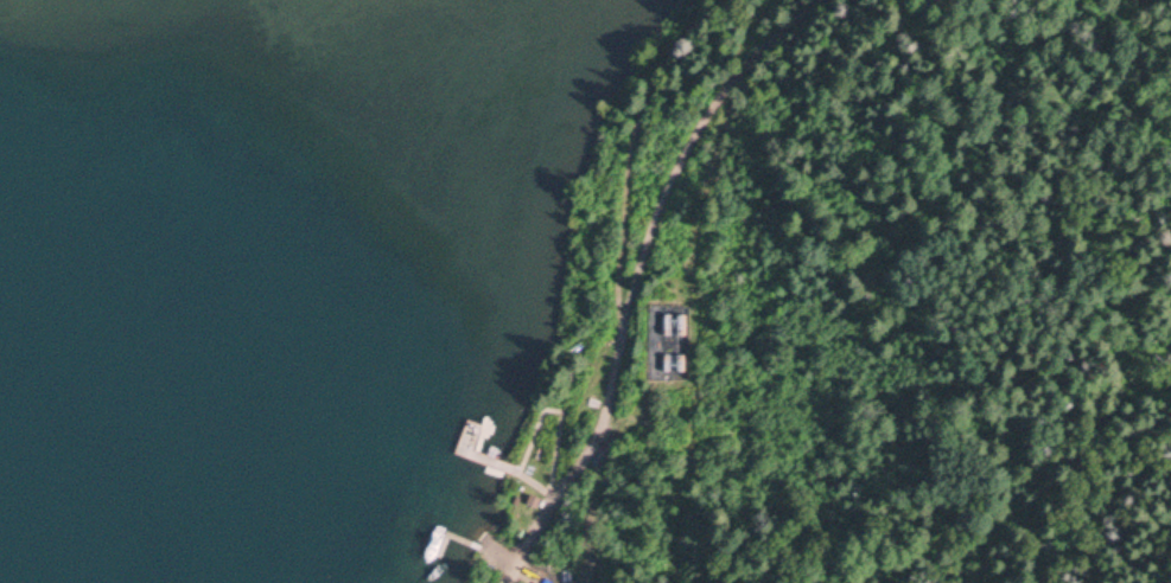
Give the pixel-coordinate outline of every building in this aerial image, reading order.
[(664,313),(674,314),(674,334),(664,334),(664,313)] [(681,314),(688,314),(687,334),(680,334),(681,314)] [(666,352),(674,352),(674,370),(664,370),(666,352)]
